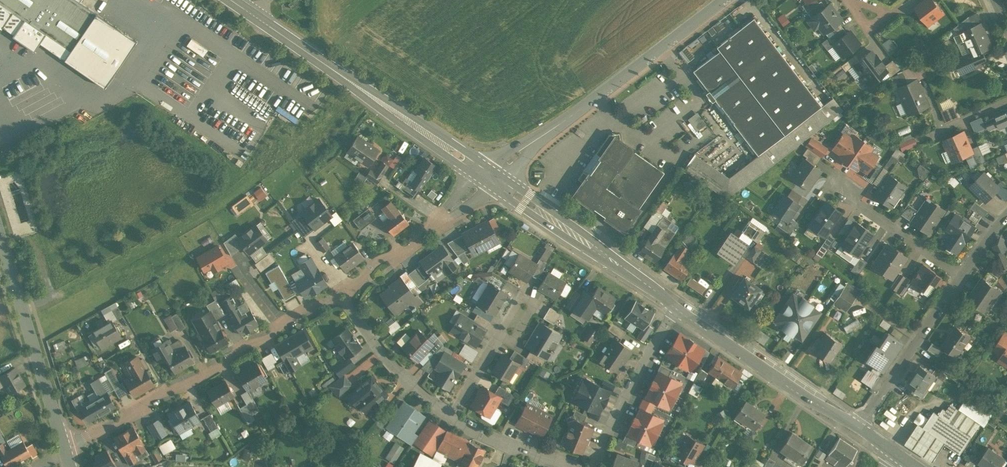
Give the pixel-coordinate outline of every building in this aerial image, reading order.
[(71,52),(97,14),(77,0),(0,0),(0,3),(71,52)] [(288,4),(291,8),(303,0),(293,0),(288,4)] [(801,6),(807,12),(821,1),(818,3),(816,0),(810,0),(809,1),(808,1),(807,2),(801,6)] [(933,0),(926,0),(924,1),(916,8),(926,22),(931,18),(933,21),(943,13),(933,0)] [(821,1),(807,12),(812,19),(813,18),(813,17),(825,7),(821,1)] [(825,7),(813,17),(813,18),(819,26),(824,33),(841,20),(829,4),(825,7)] [(779,15),(783,25),(790,22),(785,12),(779,15)] [(821,106),(753,18),(716,46),(719,50),(693,71),(708,91),(705,93),(712,101),(715,99),(758,155),(750,161),(760,174),(843,110),(832,97),(821,106)] [(968,18),(954,28),(957,35),(963,32),(972,28),(968,18)] [(972,28),(963,32),(966,40),(969,45),(967,46),(968,48),(970,47),(973,53),(967,56),(967,55),(956,59),(960,68),(962,67),(964,72),(973,69),(973,67),(980,64),(979,62),(986,59),(982,51),(991,47),(984,33),(985,32),(981,24),(972,28)] [(842,27),(828,38),(832,44),(847,33),(842,27)] [(847,33),(832,44),(842,57),(848,53),(848,54),(854,50),(853,49),(860,44),(850,31),(847,33)] [(957,35),(954,36),(958,43),(966,40),(963,32),(957,35)] [(192,37),(187,44),(204,55),(208,48),(192,37)] [(891,37),(884,41),(891,52),(898,49),(891,37)] [(875,56),(871,51),(859,60),(853,65),(853,66),(869,86),(887,72),(883,67),(884,66),(876,55),(875,56)] [(855,55),(847,61),(851,67),(853,66),(853,65),(859,60),(855,55)] [(31,56),(25,66),(30,69),(36,59),(31,56)] [(956,59),(950,62),(954,70),(960,68),(956,59)] [(884,66),(883,67),(887,72),(890,77),(900,69),(892,60),(884,66)] [(927,60),(920,63),(925,75),(933,72),(927,60)] [(847,61),(833,72),(837,78),(851,67),(847,61)] [(920,63),(902,71),(907,82),(914,79),(915,80),(926,76),(925,75),(920,63)] [(907,82),(895,88),(896,89),(897,89),(908,112),(906,112),(907,113),(927,104),(923,95),(922,95),(915,80),(914,79),(907,82)] [(948,121),(960,116),(951,96),(941,101),(945,108),(942,109),(948,121)] [(697,130),(707,123),(699,111),(689,117),(697,130)] [(995,116),(1000,127),(1006,124),(1006,111),(995,116)] [(975,131),(987,127),(983,116),(971,119),(975,131)] [(963,132),(945,140),(946,143),(944,144),(947,150),(949,149),(954,160),(972,153),(972,152),(971,149),(963,132)] [(609,135),(582,173),(587,177),(615,138),(620,142),(619,133),(609,135)] [(852,140),(843,134),(833,148),(842,154),(839,158),(848,164),(863,141),(855,136),(852,140)] [(378,149),(357,135),(346,151),(367,166),(378,149)] [(914,135),(899,143),(903,150),(918,143),(914,135)] [(583,183),(579,190),(575,195),(579,198),(578,199),(582,202),(583,201),(624,229),(638,210),(606,187),(632,150),(620,142),(615,138),(587,177),(583,183)] [(826,149),(811,138),(806,147),(807,148),(821,157),(826,149)] [(863,141),(848,164),(856,169),(858,166),(866,171),(867,172),(873,162),(877,157),(868,151),(871,147),(863,141)] [(979,145),(971,149),(972,152),(972,153),(977,166),(986,162),(979,145)] [(821,157),(807,148),(803,154),(816,164),(821,157)] [(632,150),(606,187),(638,210),(664,172),(632,150)] [(750,161),(729,178),(694,154),(684,169),(727,199),(760,174),(750,161)] [(892,155),(883,168),(890,172),(898,160),(892,155)] [(437,166),(424,157),(415,171),(418,173),(427,179),(437,166)] [(821,171),(804,159),(792,177),(808,189),(821,171)] [(382,162),(376,171),(382,175),(388,166),(382,162)] [(873,162),(867,172),(866,171),(864,175),(874,182),(882,169),(873,162)] [(381,177),(370,170),(366,177),(377,184),(381,177)] [(1000,188),(984,172),(970,186),(986,202),(1000,188)] [(418,173),(414,178),(409,174),(402,184),(417,194),(427,179),(418,173)] [(582,173),(578,179),(583,183),(587,177),(582,173)] [(888,174),(873,195),(891,208),(906,186),(888,174)] [(799,205),(784,194),(773,211),(782,217),(788,221),(790,218),(799,205)] [(386,195),(377,202),(382,208),(384,206),(383,206),(390,201),(386,195)] [(302,212),(315,231),(334,217),(321,198),(302,212)] [(918,210),(911,221),(928,233),(943,210),(927,198),(918,210)] [(398,210),(390,201),(383,206),(384,206),(382,208),(384,211),(389,217),(383,221),(383,222),(393,235),(409,223),(398,210)] [(841,211),(826,201),(810,224),(818,229),(816,232),(824,237),(841,211)] [(988,211),(975,202),(970,208),(984,217),(988,211)] [(918,210),(907,203),(900,214),(911,221),(918,210)] [(368,208),(353,220),(361,230),(376,218),(368,208)] [(384,211),(378,215),(383,221),(389,217),(384,211)] [(976,228),(956,214),(946,228),(954,234),(946,245),(945,244),(945,245),(957,254),(965,241),(966,242),(976,228)] [(657,225),(649,236),(639,251),(655,262),(675,232),(668,227),(672,221),(663,215),(661,219),(660,218),(656,225),(657,225)] [(790,218),(788,221),(782,217),(777,225),(789,234),(797,222),(790,218)] [(488,220),(465,233),(476,254),(499,241),(488,220)] [(679,226),(672,221),(668,227),(675,232),(679,226)] [(765,231),(749,221),(742,231),(757,242),(765,231)] [(856,222),(840,244),(857,256),(872,234),(856,222)] [(238,238),(238,239),(243,246),(249,253),(266,240),(256,226),(238,238)] [(644,227),(638,235),(642,239),(648,230),(644,227)] [(688,233),(681,244),(689,249),(692,243),(693,244),(697,239),(696,238),(688,233)] [(235,234),(224,243),(231,255),(243,246),(238,239),(238,238),(235,234)] [(829,234),(821,245),(827,249),(835,238),(829,234)] [(745,246),(729,235),(718,251),(734,262),(745,246)] [(467,250),(459,236),(447,243),(457,255),(467,250)] [(322,238),(316,243),(323,252),(329,248),(322,238)] [(352,243),(334,256),(345,271),(354,265),(354,264),(363,258),(352,243)] [(791,243),(785,252),(805,265),(811,255),(791,243)] [(681,244),(674,253),(682,258),(689,249),(681,244)] [(896,250),(887,244),(873,264),(893,277),(907,258),(898,252),(898,251),(896,250)] [(442,245),(420,261),(422,263),(408,274),(416,284),(418,286),(431,276),(433,279),(435,278),(433,275),(442,268),(447,274),(457,266),(453,260),(442,245)] [(218,246),(197,257),(204,269),(211,266),(213,270),(227,262),(218,246)] [(755,246),(747,257),(753,261),(760,250),(755,246)] [(995,254),(1002,268),(1006,266),(1006,260),(1003,250),(995,254)] [(275,260),(269,253),(254,263),(260,271),(275,260)] [(674,253),(664,268),(680,280),(681,279),(683,281),(688,274),(686,272),(691,265),(682,258),(674,253)] [(536,264),(519,254),(509,270),(526,281),(531,274),(536,264)] [(311,257),(299,264),(306,276),(318,269),(311,257)] [(860,257),(851,270),(858,275),(859,274),(865,265),(867,262),(860,257)] [(536,264),(531,274),(537,278),(547,262),(540,258),(536,264)] [(1003,273),(989,263),(985,269),(988,271),(999,278),(1003,273)] [(935,272),(923,264),(911,280),(909,283),(911,284),(919,290),(921,292),(928,282),(936,287),(942,278),(934,273),(935,272)] [(296,294),(279,265),(266,272),(271,282),(268,284),(273,292),(276,290),(277,293),(280,292),(284,300),(296,294)] [(865,265),(859,274),(861,275),(866,274),(870,269),(865,265)] [(296,282),(305,298),(327,284),(318,269),(306,276),(301,279),(296,282)] [(408,274),(406,271),(399,276),(401,278),(401,277),(410,289),(416,284),(408,274)] [(507,280),(492,271),(486,281),(489,283),(489,282),(501,290),(507,280)] [(988,271),(982,278),(968,298),(985,310),(991,301),(993,303),(1001,291),(994,286),(999,278),(988,271)] [(297,272),(292,275),(296,282),(301,279),(297,272)] [(565,283),(548,272),(538,288),(556,298),(559,293),(565,283)] [(900,273),(890,287),(896,291),(905,277),(900,273)] [(905,277),(896,291),(903,295),(911,284),(909,283),(911,280),(906,276),(905,277)] [(233,289),(241,285),(237,277),(230,280),(233,289)] [(401,278),(393,283),(394,284),(381,294),(396,314),(397,313),(395,312),(410,301),(414,307),(411,309),(412,310),(416,308),(416,307),(422,302),(416,294),(415,296),(410,289),(401,277),(401,278)] [(706,287),(691,277),(687,284),(701,294),(706,287)] [(761,289),(744,277),(732,295),(748,307),(752,301),(757,304),(764,293),(760,290),(761,289)] [(501,290),(489,282),(489,283),(476,303),(494,314),(507,293),(501,290)] [(859,290),(848,282),(845,286),(835,301),(846,309),(859,290)] [(928,282),(921,292),(929,297),(936,287),(928,282)] [(565,283),(559,293),(564,296),(566,296),(571,288),(570,286),(565,283)] [(840,283),(829,298),(834,301),(833,302),(834,303),(835,301),(845,286),(840,283)] [(615,299),(598,287),(592,296),(586,292),(575,308),(589,318),(597,306),(606,312),(615,299)] [(233,295),(232,292),(216,301),(224,315),(228,312),(232,319),(241,313),(231,296),(233,295)] [(576,293),(568,303),(575,307),(582,297),(576,293)] [(794,294),(792,294),(784,305),(785,306),(783,309),(782,308),(774,320),(782,326),(780,328),(792,336),(793,334),(801,339),(810,327),(808,326),(810,323),(811,324),(819,313),(819,311),(812,306),(814,304),(802,296),(800,298),(794,294)] [(216,301),(215,300),(206,305),(210,311),(215,320),(224,315),(216,301)] [(657,316),(638,303),(626,320),(645,333),(657,316)] [(123,315),(117,305),(111,309),(117,319),(123,315)] [(561,314),(550,307),(543,318),(554,324),(561,314)] [(232,319),(241,334),(259,324),(250,309),(241,313),(232,319)] [(215,320),(210,311),(194,320),(203,337),(211,352),(228,342),(215,320)] [(489,321),(472,311),(477,314),(472,321),(485,329),(489,321)] [(186,327),(177,313),(171,316),(179,331),(186,327)] [(472,321),(461,315),(453,328),(459,332),(457,334),(475,345),(485,329),(472,321)] [(396,320),(386,327),(391,334),(401,326),(396,320)] [(111,321),(92,331),(102,348),(110,343),(110,342),(120,336),(111,321)] [(626,332),(612,322),(607,329),(621,339),(626,332)] [(560,335),(540,323),(532,337),(533,337),(528,346),(532,348),(546,357),(548,358),(552,352),(553,353),(554,351),(553,350),(557,343),(555,341),(560,335)] [(957,325),(944,344),(958,354),(971,335),(957,325)] [(874,337),(862,355),(882,369),(903,339),(886,327),(877,339),(874,337)] [(590,328),(584,337),(592,342),(598,333),(590,328)] [(347,329),(334,338),(338,344),(336,345),(341,352),(342,352),(346,357),(360,347),(347,329)] [(303,330),(276,345),(284,359),(285,361),(295,356),(312,346),(303,330)] [(419,331),(403,347),(417,361),(428,350),(433,344),(432,343),(419,331)] [(842,343),(825,332),(821,339),(818,337),(813,344),(816,346),(813,350),(830,362),(834,362),(836,361),(836,359),(834,355),(842,343)] [(1006,332),(995,349),(1003,354),(999,360),(1006,365),(1006,333),(1006,332)] [(690,339),(689,340),(680,334),(674,343),(673,343),(674,343),(672,345),(666,354),(668,355),(668,356),(669,355),(688,368),(688,369),(688,368),(690,370),(696,361),(696,362),(696,361),(697,359),(698,359),(704,350),(695,344),(695,343),(695,342),(690,340),(690,339)] [(432,343),(433,344),(428,350),(433,355),(436,352),(443,344),(437,337),(432,343)] [(632,350),(615,338),(605,353),(604,353),(600,359),(599,358),(598,360),(603,364),(604,363),(617,372),(632,350)] [(184,346),(174,352),(170,345),(173,344),(170,339),(167,340),(152,348),(159,361),(166,357),(175,372),(183,368),(182,367),(193,361),(193,362),(194,362),(185,346),(184,346)] [(65,340),(53,345),(56,351),(67,347),(65,340)] [(181,341),(179,340),(173,344),(170,345),(174,352),(184,346),(181,341)] [(465,342),(460,352),(473,360),(479,350),(465,342)] [(944,349),(933,342),(929,348),(940,356),(944,349)] [(546,357),(532,348),(526,357),(529,359),(541,366),(546,357)] [(704,350),(698,359),(704,363),(709,352),(704,349),(704,350)] [(526,358),(514,350),(509,358),(519,364),(518,364),(524,368),(529,359),(526,357),(526,358)] [(793,355),(787,351),(782,358),(788,362),(793,355)] [(433,355),(421,368),(429,373),(433,366),(435,367),(442,356),(436,352),(433,355)] [(464,364),(444,352),(442,356),(435,367),(441,371),(435,380),(449,389),(454,380),(456,381),(457,379),(455,378),(459,372),(458,370),(461,366),(463,366),(464,364)] [(505,355),(503,359),(499,359),(493,371),(506,379),(512,370),(514,372),(518,364),(519,364),(509,358),(505,355)] [(145,369),(137,356),(124,364),(131,376),(125,380),(135,396),(154,385),(149,376),(151,375),(148,370),(146,371),(144,369),(145,369)] [(295,356),(285,361),(291,371),(300,365),(295,356)] [(742,373),(718,357),(708,371),(716,376),(724,381),(722,384),(730,389),(742,373)] [(285,361),(284,359),(278,363),(284,374),(291,371),(285,361)] [(256,363),(246,369),(245,369),(238,374),(247,390),(266,379),(256,363)] [(672,370),(661,364),(658,371),(659,371),(669,376),(669,375),(672,370)] [(933,373),(920,365),(914,374),(914,375),(907,385),(906,385),(915,391),(915,390),(922,395),(928,387),(935,376),(936,375),(933,373)] [(15,367),(0,376),(9,393),(25,384),(15,367)] [(867,367),(860,377),(870,384),(878,374),(867,367)] [(947,375),(937,367),(933,373),(936,375),(935,376),(943,381),(947,375)] [(120,383),(111,368),(104,372),(119,398),(128,393),(122,382),(120,383)] [(701,368),(693,383),(699,386),(707,373),(701,368)] [(669,376),(659,371),(654,380),(653,380),(653,381),(651,385),(650,385),(650,386),(651,387),(646,396),(656,401),(656,402),(656,401),(658,402),(658,403),(659,403),(668,407),(669,405),(679,384),(680,384),(681,382),(672,377),(671,377),(669,376),(669,375),(669,376)] [(344,375),(330,386),(339,397),(352,385),(344,375)] [(371,376),(348,396),(358,407),(365,401),(371,407),(375,404),(387,394),(371,376)] [(724,381),(716,376),(712,382),(720,387),(722,384),(724,381)] [(935,376),(928,387),(935,392),(943,381),(935,376)] [(107,393),(99,379),(92,383),(100,397),(86,405),(90,412),(95,409),(99,416),(115,407),(106,393),(107,393)] [(610,391),(586,379),(583,385),(581,384),(576,394),(578,395),(575,401),(599,413),(602,406),(603,406),(607,398),(606,398),(610,391)] [(614,385),(604,379),(602,383),(604,384),(603,386),(611,390),(614,385)] [(225,381),(207,391),(216,406),(234,395),(225,381)] [(494,393),(483,386),(471,405),(483,412),(489,416),(495,407),(499,400),(501,397),(494,393)] [(514,395),(499,386),(494,393),(501,397),(499,400),(508,405),(514,395)] [(78,396),(72,400),(77,410),(84,407),(78,396)] [(646,396),(645,396),(639,407),(641,408),(641,407),(650,412),(656,401),(646,396)] [(992,415),(966,398),(959,409),(980,423),(980,424),(984,427),(992,415)] [(254,400),(246,404),(252,414),(260,410),(254,400)] [(189,403),(177,410),(177,409),(168,414),(179,432),(200,420),(190,401),(189,402),(189,403)] [(404,401),(386,427),(411,444),(417,435),(413,432),(425,416),(404,401)] [(756,411),(745,403),(745,402),(744,401),(734,416),(735,416),(733,419),(741,425),(743,422),(754,429),(763,414),(757,410),(756,411)] [(552,416),(527,403),(516,424),(526,430),(527,428),(542,435),(552,416)] [(246,404),(239,408),(248,423),(255,419),(252,414),(246,404)] [(959,409),(951,404),(946,411),(943,409),(939,415),(934,412),(923,428),(936,437),(945,443),(960,453),(980,424),(980,423),(959,409)] [(372,412),(369,414),(377,422),(385,414),(383,411),(378,405),(372,412)] [(495,407),(489,416),(483,412),(481,415),(482,417),(492,424),(494,423),(501,413),(500,411),(495,407)] [(653,413),(651,412),(650,412),(641,407),(636,417),(635,417),(634,417),(634,418),(632,422),(631,423),(633,423),(628,433),(638,438),(637,438),(638,438),(640,439),(640,440),(640,439),(649,444),(650,442),(651,442),(651,441),(661,421),(662,421),(661,420),(662,418),(653,414),(653,413)] [(582,413),(575,409),(573,414),(575,418),(584,421),(586,415),(582,413)] [(599,414),(591,410),(590,412),(591,412),(589,416),(596,420),(599,414)] [(218,427),(210,414),(203,417),(211,431),(218,427)] [(385,414),(377,422),(382,426),(390,418),(385,414)] [(160,417),(147,424),(156,439),(169,432),(160,417)] [(584,421),(575,418),(567,421),(569,426),(567,430),(564,431),(561,439),(564,445),(582,452),(585,444),(586,444),(594,426),(587,424),(587,423),(584,421)] [(446,431),(430,420),(414,443),(434,457),(446,431)] [(933,460),(945,443),(936,437),(923,428),(919,425),(907,443),(933,460)] [(133,427),(114,438),(123,454),(134,448),(138,454),(147,449),(133,427)] [(434,457),(433,458),(443,463),(447,455),(450,450),(449,449),(456,435),(447,431),(434,457)] [(638,438),(628,433),(627,432),(622,441),(623,441),(634,446),(633,446),(634,446),(637,438),(638,438)] [(811,447),(791,433),(780,449),(800,463),(811,447)] [(469,442),(456,435),(449,449),(450,450),(462,455),(469,442)] [(703,444),(689,436),(686,442),(683,440),(676,452),(683,457),(682,459),(687,462),(688,459),(692,462),(703,444)] [(164,453),(176,446),(172,437),(159,444),(164,453)] [(856,449),(839,437),(828,453),(837,459),(846,465),(856,449)] [(0,454),(8,466),(9,466),(31,454),(23,441),(6,450),(0,454)] [(386,456),(394,461),(404,446),(395,441),(386,456)] [(469,442),(462,455),(460,459),(461,459),(466,462),(476,466),(477,466),(485,450),(469,442)] [(989,447),(979,461),(988,466),(1000,466),(1006,459),(989,447)] [(156,448),(150,452),(156,461),(162,458),(156,448)] [(94,456),(96,461),(93,463),(95,466),(116,466),(116,465),(107,449),(94,456)] [(462,455),(450,450),(447,455),(460,461),(461,459),(460,459),(462,455)] [(133,451),(124,456),(130,465),(138,460),(133,451)] [(617,453),(612,466),(636,466),(638,461),(617,453)] [(420,454),(415,464),(416,464),(414,466),(437,466),(439,463),(420,454)] [(965,464),(969,466),(972,466),(978,458),(972,455),(965,464)] [(646,457),(643,466),(650,466),(653,460),(646,457)] [(763,466),(764,466),(771,466),(775,461),(769,457),(763,466)]
